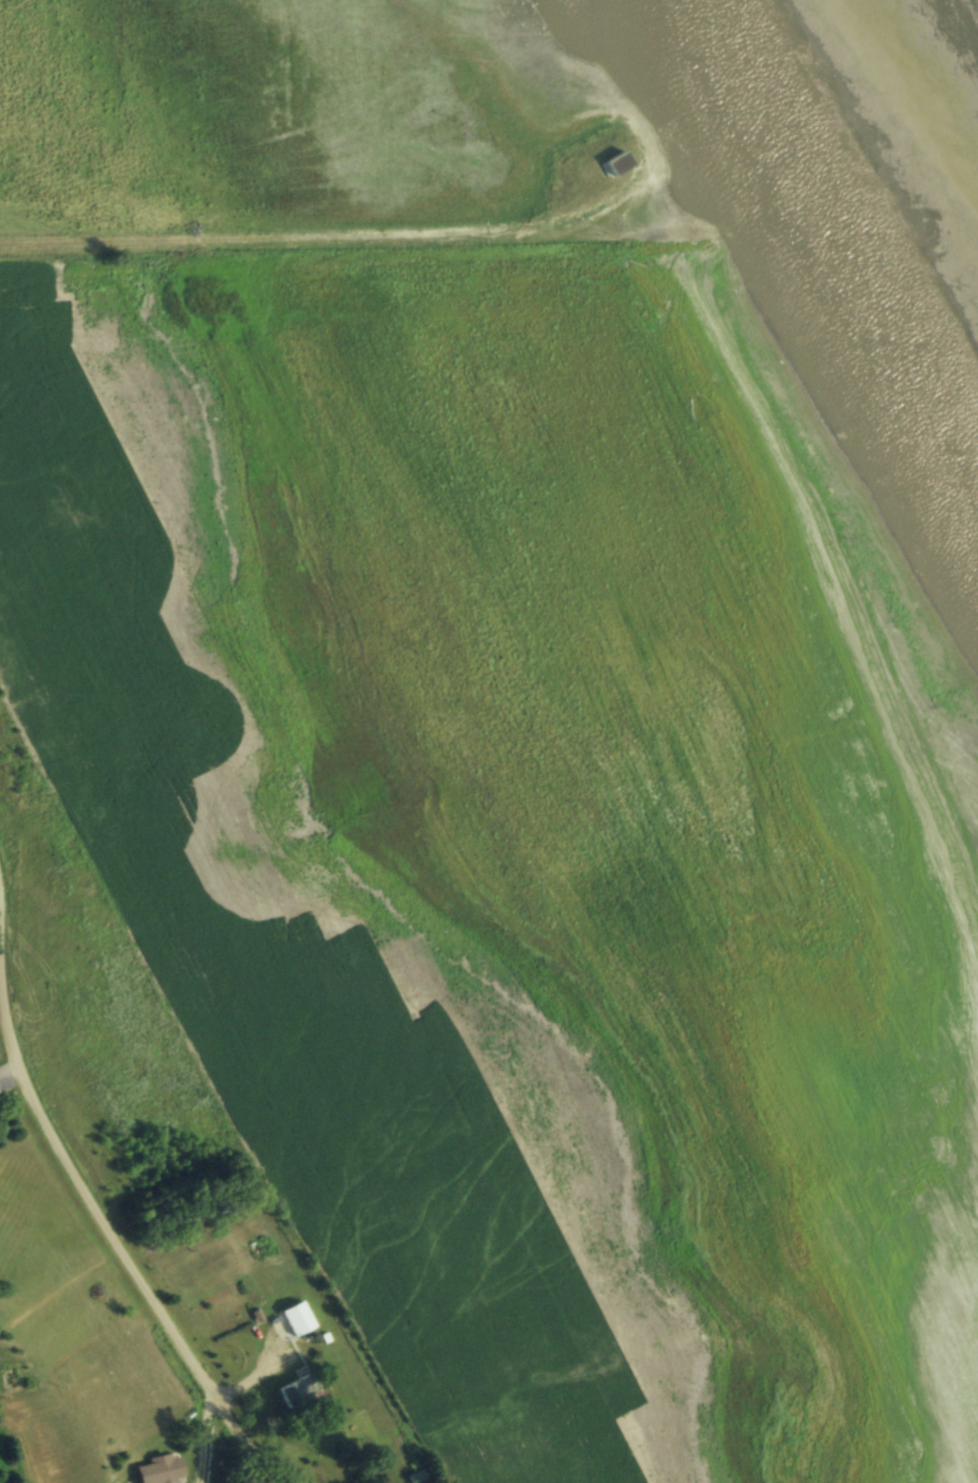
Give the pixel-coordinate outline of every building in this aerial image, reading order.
[(605,160),(625,150),(633,165),(614,175),(605,160)] [(293,1337),(314,1326),(300,1299),(279,1310),(293,1337)] [(310,1373),(278,1386),(287,1407),(319,1394),(310,1373)] [(181,1481),(175,1451),(146,1456),(147,1462),(133,1465),(137,1482),(169,1482),(181,1481)] [(420,1469),(409,1477),(413,1482),(417,1482),(426,1477),(420,1469)]
